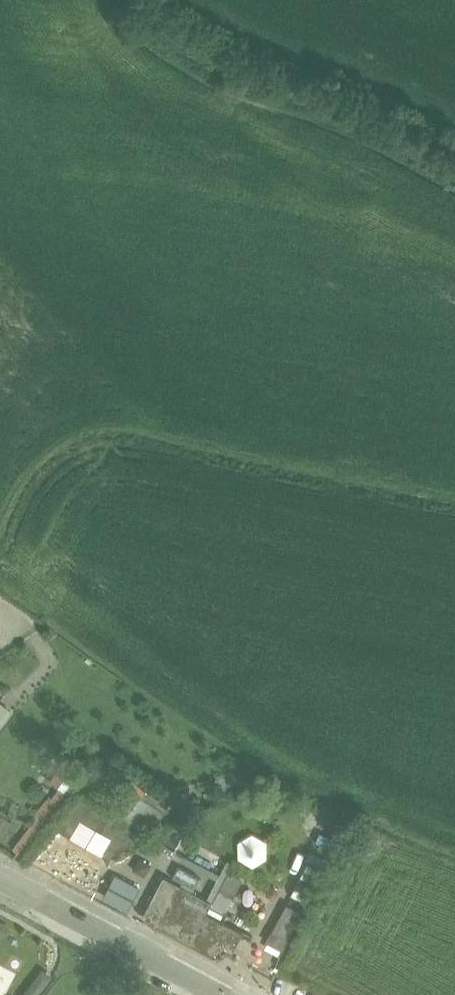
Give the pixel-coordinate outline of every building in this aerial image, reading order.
[(55,797),(52,794),(35,816),(41,821),(16,853),(24,859),(80,788),(57,770),(51,778),(63,787),(55,797)] [(212,902),(165,877),(149,906),(165,915),(160,925),(160,926),(171,932),(172,931),(178,921),(185,925),(182,929),(183,932),(187,934),(190,933),(193,943),(205,949),(215,946),(216,949),(220,951),(222,950),(224,946),(226,947),(233,951),(243,932),(206,912),(212,902)] [(217,900),(210,910),(233,925),(240,914),(217,900)] [(58,981),(43,971),(26,994),(48,994),(58,981)]
